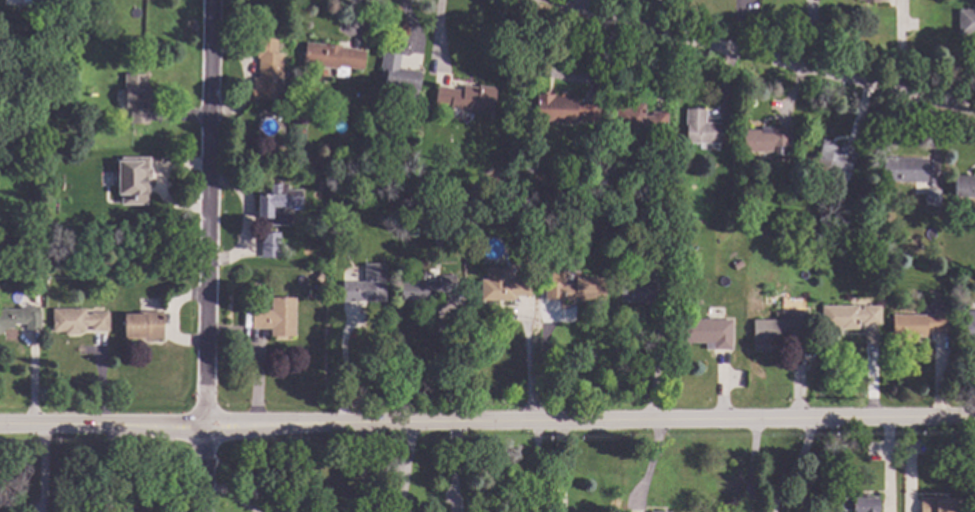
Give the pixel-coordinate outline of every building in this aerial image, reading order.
[(957,9),(974,9),(974,36),(957,36),(957,9)] [(276,54),(281,54),(281,98),(251,98),(251,78),(257,78),(257,57),(255,57),(255,38),(276,39),(276,54)] [(323,44),(323,43),(341,45),(341,47),(364,50),(362,70),(347,68),(346,78),(333,76),(334,68),(302,64),(304,42),(323,44)] [(399,53),(397,68),(419,71),(415,100),(396,97),(397,88),(382,86),(383,76),(380,75),(381,67),(379,67),(381,51),(399,53)] [(145,88),(149,88),(148,123),(129,122),(129,108),(123,108),(124,73),(145,73),(145,88)] [(477,86),(477,84),(494,87),(491,111),(473,109),(472,112),(467,112),(468,108),(449,106),(449,104),(434,102),(436,85),(461,89),(462,84),(477,86)] [(552,93),(552,96),(575,96),(575,104),(581,105),(581,102),(598,103),(597,121),(581,120),(581,114),(574,114),(574,122),(534,121),(535,93),(552,93)] [(643,115),(649,115),(650,110),(666,111),(666,128),(649,128),(649,126),(642,126),(642,128),(614,127),(614,106),(629,107),(629,102),(643,102),(643,115)] [(704,122),(719,122),(718,143),(685,143),(686,108),(704,109),(704,122)] [(772,128),(788,128),(788,146),(771,146),(771,151),(741,151),(741,130),(759,130),(759,126),(772,126),(772,128)] [(833,141),(832,144),(839,146),(841,141),(857,145),(853,163),(842,160),(837,180),(812,173),(821,138),(833,141)] [(148,167),(149,167),(149,178),(144,178),(144,184),(147,184),(147,194),(145,194),(145,204),(119,203),(119,194),(116,194),(116,184),(113,184),(113,171),(114,171),(114,160),(119,160),(119,156),(148,156),(148,167)] [(926,157),(926,182),(881,181),(881,156),(926,157)] [(430,173),(428,189),(413,186),(415,171),(430,173)] [(953,175),(974,176),(974,197),(952,197),(953,175)] [(322,188),(315,191),(311,182),(319,179),(322,188)] [(286,188),(301,189),(301,208),(281,207),(281,213),(288,214),(288,224),(279,224),(279,227),(268,226),(268,218),(256,218),(256,193),(267,193),(267,182),(286,183),(286,188)] [(939,189),(938,206),(923,206),(924,189),(939,189)] [(748,198),(747,205),(739,204),(740,197),(748,198)] [(618,209),(618,213),(615,215),(610,214),(610,210),(612,207),(618,209)] [(278,257),(260,257),(260,232),(278,232),(278,257)] [(648,256),(647,263),(639,263),(639,255),(648,256)] [(742,264),(735,270),(730,263),(738,258),(742,264)] [(384,301),(341,301),(341,281),(363,281),(362,263),(383,263),(384,301)] [(507,278),(529,279),(529,296),(514,296),(514,301),(479,300),(480,278),(485,278),(486,267),(507,268),(507,278)] [(324,276),(319,282),(313,277),(318,271),(324,276)] [(563,284),(573,284),(574,277),(604,278),(603,301),(543,299),(544,282),(549,282),(549,272),(563,272),(563,284)] [(454,294),(426,295),(426,300),(398,301),(397,280),(436,279),(436,274),(454,273),(454,294)] [(294,336),(270,336),(270,328),(250,328),(250,309),(270,309),(270,297),(294,297),(294,336)] [(879,324),(860,324),(860,321),(857,321),(857,328),(840,328),(840,327),(820,327),(820,306),(857,306),(857,309),(860,309),(860,305),(879,305),(879,324)] [(2,333),(0,333),(0,309),(18,309),(18,306),(38,306),(38,312),(39,312),(40,329),(24,329),(24,323),(13,323),(13,327),(2,327),(2,333)] [(85,314),(90,314),(90,312),(108,312),(108,331),(90,331),(90,324),(85,325),(85,330),(78,330),(78,334),(64,334),(64,331),(51,331),(51,307),(85,307),(85,314)] [(805,336),(786,336),(786,333),(781,333),(781,339),(769,339),(769,341),(750,341),(750,335),(751,335),(751,319),(780,319),(780,310),(805,310),(805,336)] [(963,310),(974,310),(974,340),(963,340),(964,319),(963,319),(963,310)] [(162,338),(123,338),(122,314),(138,314),(138,311),(162,311),(162,338)] [(948,333),(931,332),(931,331),(925,331),(925,337),(911,337),(911,338),(889,338),(889,333),(890,333),(891,314),(949,314),(948,333)] [(730,349),(704,349),(704,342),(677,342),(677,318),(730,319),(730,349)] [(877,496),(877,511),(850,511),(841,511),(841,498),(847,498),(847,494),(872,493),(872,496),(877,496)] [(960,499),(961,511),(919,511),(918,497),(936,497),(936,498),(959,498),(959,499),(960,499)]
